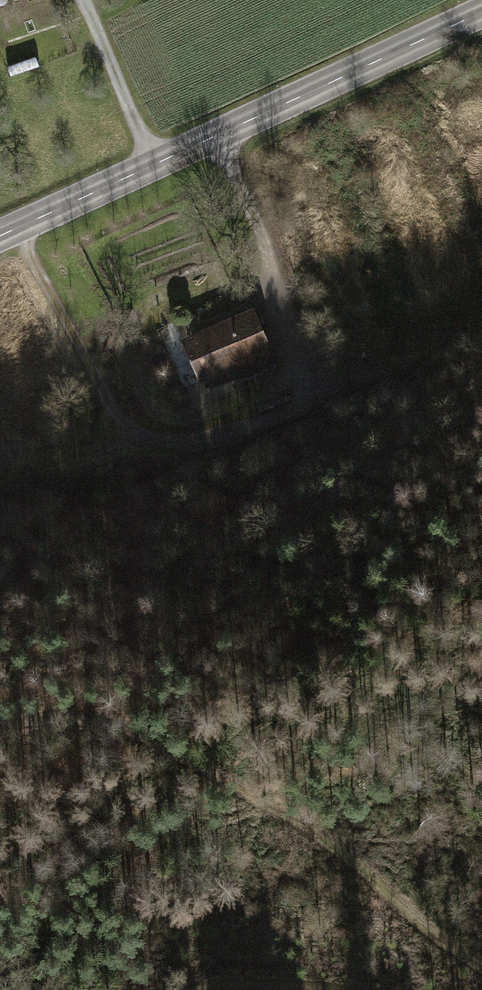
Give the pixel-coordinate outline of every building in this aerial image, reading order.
[(206,374),(191,339),(180,312),(104,344),(132,409),(208,379),(206,374)] [(247,315),(191,339),(206,374),(231,363),(236,373),(266,361),(247,315)]
